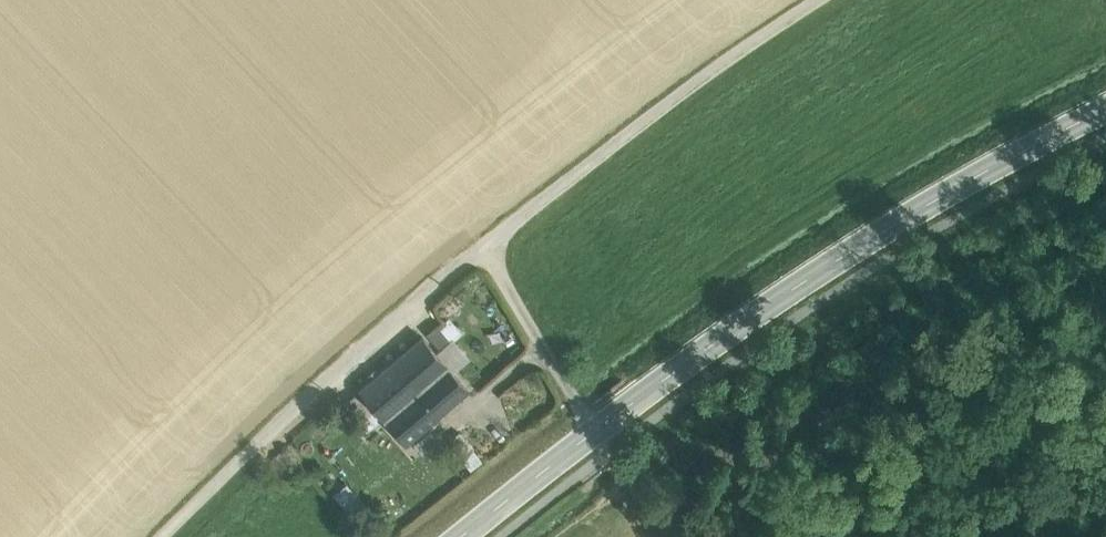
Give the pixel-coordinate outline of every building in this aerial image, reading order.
[(441,343),(458,336),(450,318),(433,325),(441,343)] [(423,336),(359,390),(405,443),(468,389),(423,336)]
